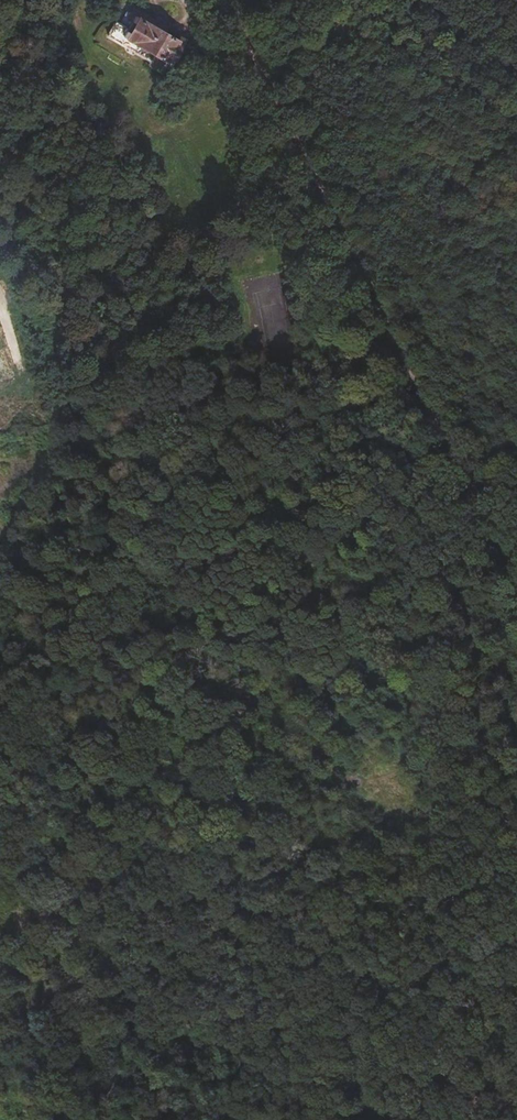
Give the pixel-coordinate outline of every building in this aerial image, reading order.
[(173,60),(174,62),(181,50),(180,49),(184,41),(179,39),(178,41),(165,34),(166,31),(165,28),(133,10),(128,20),(131,23),(127,30),(115,24),(108,38),(149,62),(147,66),(165,76),(173,60)]
